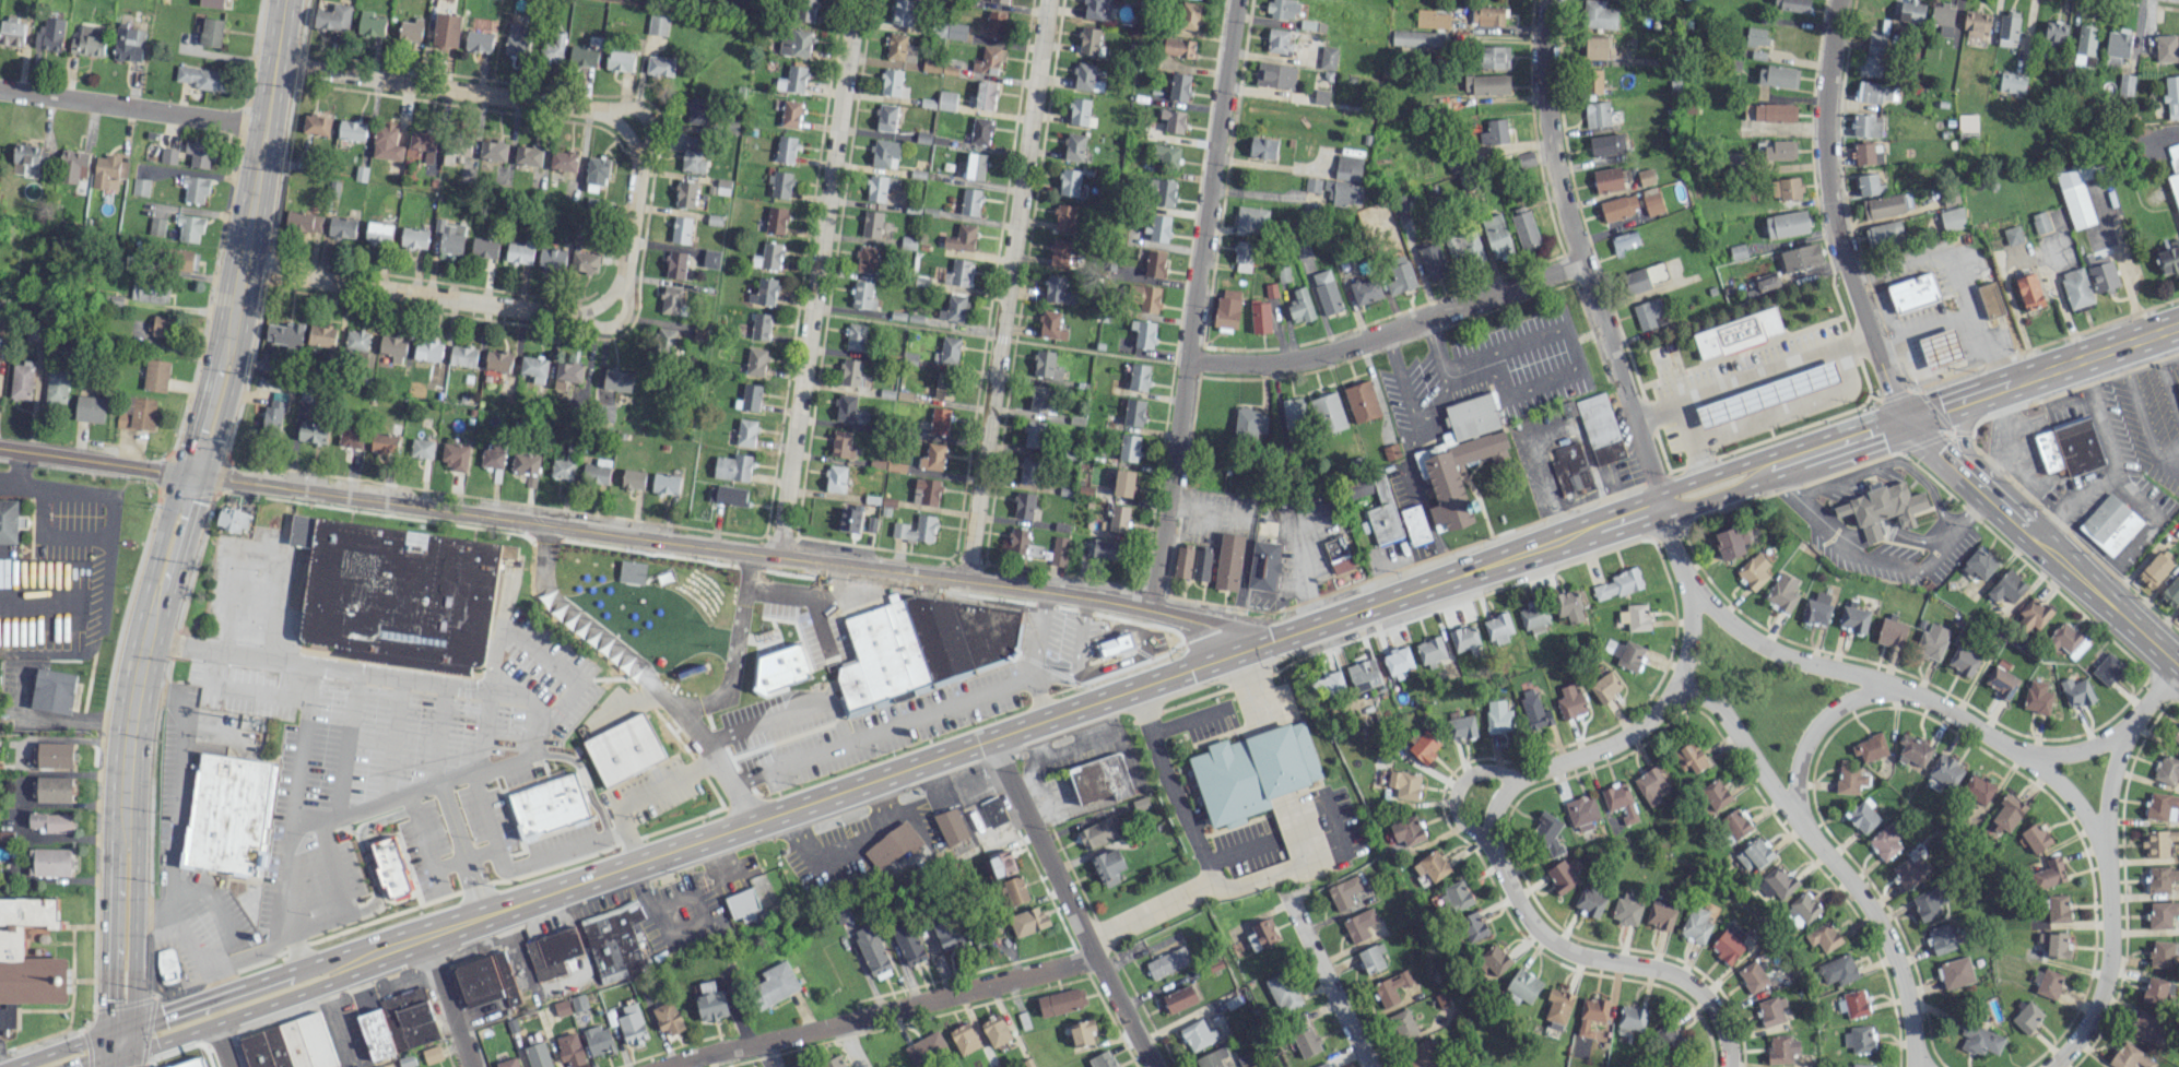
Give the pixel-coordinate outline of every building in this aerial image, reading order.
[(224,9),(225,0),(199,0),(198,5),(224,9)] [(816,0),(797,0),(796,21),(815,22),(816,0)] [(911,27),(915,0),(893,0),(889,23),(911,27)] [(1082,17),(1108,21),(1112,0),(1085,0),(1082,17)] [(1298,1),(1293,0),(1268,0),(1267,17),(1296,20),(1298,1)] [(1618,8),(1604,8),(1605,0),(1604,0),(1584,0),(1583,28),(1617,29),(1618,8)] [(1773,8),(1808,13),(1810,0),(1775,0),(1773,8)] [(1923,23),(1925,3),(1900,0),(1899,21),(1923,23)] [(313,25),(347,31),(352,5),(334,2),(332,10),(317,8),(313,25)] [(1179,28),(1198,30),(1200,3),(1180,2),(1179,28)] [(1932,3),(1930,24),(1939,25),(1938,36),(1952,37),(1954,5),(1932,3)] [(1503,26),(1504,7),(1470,7),(1470,25),(1503,26)] [(372,16),(372,11),(361,9),(357,33),(382,37),(385,18),(372,16)] [(1416,27),(1448,28),(1449,11),(1416,10),(1416,27)] [(1986,39),(1988,13),(1965,11),(1963,37),(1986,39)] [(461,16),(436,12),(431,46),(446,48),(446,46),(456,48),(461,16)] [(986,38),(1003,38),(1004,13),(987,12),(986,38)] [(1997,45),(2016,47),(2020,14),(2000,12),(1997,45)] [(669,16),(649,14),(648,34),(667,35),(669,16)] [(64,18),(45,16),(44,26),(36,25),(34,48),(62,51),(64,18)] [(223,19),(202,17),(200,45),(220,47),(223,19)] [(24,19),(0,18),(0,45),(23,46),(24,19)] [(401,19),(399,39),(421,41),(422,21),(401,19)] [(967,24),(936,21),(934,37),(965,40),(967,24)] [(503,54),(526,58),(531,26),(508,22),(503,54)] [(2068,22),(2045,22),(2044,41),(2067,42),(2068,22)] [(70,37),(69,54),(102,55),(104,26),(80,24),(79,37),(70,37)] [(145,29),(117,24),(112,58),(140,62),(145,29)] [(2098,26),(2078,24),(2075,65),(2094,66),(2098,26)] [(1078,52),(1096,55),(1101,29),(1083,26),(1078,52)] [(1766,47),(1768,29),(1747,27),(1745,45),(1766,47)] [(780,34),(778,53),(808,58),(812,31),(793,28),(792,35),(780,34)] [(1291,54),(1292,41),(1288,41),(1289,29),(1268,28),(1267,53),(1291,54)] [(2120,66),(2120,57),(2128,58),(2130,28),(2119,28),(2118,32),(2107,31),(2104,65),(2120,66)] [(492,33),(466,30),(465,50),(491,52),(492,33)] [(1448,32),(1391,30),(1391,46),(1448,47),(1448,32)] [(1858,74),(1879,77),(1884,34),(1868,32),(1866,56),(1860,55),(1858,74)] [(915,61),(916,46),(906,45),(907,34),(889,33),(887,59),(915,61)] [(539,61),(563,62),(564,35),(540,34),(539,61)] [(2156,62),(2178,61),(2178,34),(2155,35),(2156,62)] [(1585,59),(1609,58),(1608,36),(1584,37),(1585,59)] [(1195,39),(1164,38),(1163,56),(1194,57),(1195,39)] [(599,48),(570,46),(569,65),(598,66),(599,48)] [(999,74),(1002,48),(983,46),(981,60),(972,59),(971,71),(999,74)] [(1319,68),(1334,70),(1337,48),(1322,46),(1319,68)] [(1509,46),(1481,46),(1481,68),(1509,68),(1509,46)] [(632,71),(634,52),(608,49),(606,68),(632,71)] [(646,72),(672,77),(675,59),(649,55),(646,72)] [(922,70),(940,72),(941,61),(923,59),(922,70)] [(1095,64),(1077,61),(1073,88),(1091,91),(1095,64)] [(1255,85),(1294,89),(1296,67),(1257,62),(1255,85)] [(227,72),(177,64),(175,80),(195,83),(194,87),(224,92),(227,72)] [(1799,70),(1760,64),(1757,83),(1796,89),(1799,70)] [(775,89),(804,92),(806,66),(788,65),(787,79),(776,78),(775,89)] [(908,87),(900,86),(902,70),(883,68),(880,94),(907,97),(908,87)] [(1602,93),(1602,69),(1584,70),(1584,94),(1602,93)] [(2025,92),(2026,72),(1999,72),(1999,92),(2025,92)] [(1189,100),(1189,74),(1170,73),(1169,99),(1189,100)] [(2134,75),(2120,73),(2119,91),(2133,92),(2134,75)] [(1464,76),(1464,96),(1510,94),(1509,74),(1464,76)] [(2165,102),(2167,102),(2168,119),(2178,118),(2178,110),(2177,110),(2177,103),(2178,102),(2178,75),(2163,76),(2165,102)] [(1891,101),(1893,84),(1857,80),(1855,101),(1881,103),(1881,100),(1891,101)] [(996,83),(977,81),(975,108),(994,109),(996,83)] [(1329,90),(1314,89),(1313,104),(1328,105),(1329,90)] [(957,92),(939,90),(937,109),(955,111),(957,92)] [(707,97),(689,97),(688,124),(706,124),(707,97)] [(1090,99),(1071,97),(1068,123),(1087,126),(1090,99)] [(799,128),(802,102),(784,100),(780,125),(799,128)] [(1611,125),(1608,100),(1583,104),(1587,128),(1611,125)] [(1754,121),(1796,122),(1797,104),(1754,103),(1754,121)] [(876,130),(895,131),(896,105),(877,104),(876,130)] [(1185,111),(1160,109),(1160,118),(1165,118),(1164,132),(1184,133),(1185,111)] [(329,135),(331,116),(304,113),(302,133),(329,135)] [(1978,114),(1958,114),(1958,138),(1977,138),(1978,114)] [(1881,136),(1881,115),(1853,115),(1853,136),(1881,136)] [(991,119),(973,117),(970,143),(989,144),(991,119)] [(340,118),(338,137),(363,141),(366,121),(340,118)] [(1508,142),(1505,118),(1486,120),(1487,131),(1478,132),(1480,145),(1508,142)] [(402,160),(403,145),(395,144),(398,124),(376,121),(372,157),(402,160)] [(408,148),(424,149),(423,163),(433,164),(436,132),(410,129),(408,148)] [(1063,159),(1082,161),(1085,135),(1067,132),(1063,159)] [(1589,137),(1591,156),(1625,152),(1623,133),(1589,137)] [(684,147),(698,149),(699,137),(685,135),(684,147)] [(775,161),(793,164),(797,137),(778,135),(775,161)] [(1274,160),(1278,140),(1252,136),(1248,156),(1274,160)] [(508,144),(481,139),(478,156),(505,162),(508,144)] [(870,165),(897,168),(899,141),(873,139),(870,165)] [(1764,160),(1796,159),(1796,140),(1764,141),(1764,160)] [(190,166),(210,168),(213,143),(185,141),(184,152),(191,153),(190,166)] [(471,155),(470,141),(446,141),(446,155),(471,155)] [(1881,151),(1875,152),(1874,142),(1854,143),(1855,164),(1882,163),(1881,151)] [(2178,157),(2178,143),(2167,146),(2172,167),(2178,165),(2176,157),(2178,157)] [(45,167),(48,148),(15,144),(11,172),(23,174),(24,164),(45,167)] [(543,149),(517,144),(513,162),(540,167),(543,149)] [(1161,158),(1160,167),(1178,168),(1179,146),(1152,144),(1151,157),(1161,158)] [(176,164),(177,149),(162,147),(160,162),(176,164)] [(78,176),(86,177),(89,152),(62,149),(58,181),(77,184),(78,176)] [(705,172),(706,160),(701,160),(702,150),(683,149),(681,171),(705,172)] [(549,168),(576,171),(578,153),(551,150),(549,168)] [(1520,169),(1536,165),(1532,150),(1516,154),(1520,169)] [(983,180),(986,154),(967,152),(965,178),(983,180)] [(96,154),(92,188),(117,191),(119,164),(120,156),(96,154)] [(1335,180),(1361,181),(1362,156),(1336,156),(1335,180)] [(585,183),(606,184),(608,158),(587,157),(585,183)] [(1592,171),(1596,193),(1623,188),(1619,166),(1592,171)] [(1656,182),(1651,167),(1637,172),(1641,186),(1656,182)] [(1080,196),(1081,169),(1060,168),(1059,195),(1080,196)] [(2166,176),(2178,171),(2178,215),(2166,176)] [(771,172),(769,196),(790,198),(792,173),(771,172)] [(1885,183),(1878,184),(1877,173),(1857,174),(1858,194),(1885,193),(1885,183)] [(898,190),(899,178),(869,174),(866,200),(884,203),(886,188),(898,190)] [(1780,200),(1803,198),(1800,177),(1778,179),(1780,200)] [(184,202),(203,203),(204,195),(208,195),(210,180),(186,178),(184,202)] [(1361,182),(1306,178),(1305,192),(1320,193),(1320,189),(1330,190),(1329,204),(1359,206),(1361,182)] [(1150,205),(1174,206),(1175,180),(1151,179),(1150,205)] [(2083,180),(2061,188),(2075,228),(2097,221),(2083,180)] [(696,181),(677,181),(676,207),(695,208),(696,181)] [(981,190),(963,188),(960,214),(978,216),(981,190)] [(1647,216),(1665,211),(1659,191),(1641,196),(1647,216)] [(1604,221),(1639,211),(1634,193),(1599,203),(1604,221)] [(1910,194),(1862,197),(1864,216),(1911,213),(1910,194)] [(1055,231),(1073,231),(1074,205),(1055,204),(1055,231)] [(784,234),(787,208),(768,206),(765,232),(784,234)] [(1966,227),(1962,206),(1939,211),(1943,231),(1966,227)] [(1267,208),(1237,207),(1235,234),(1266,235),(1267,208)] [(1810,230),(1805,208),(1764,218),(1769,240),(1810,230)] [(1522,249),(1541,242),(1529,209),(1510,216),(1522,249)] [(320,234),(323,215),(287,210),(285,229),(320,234)] [(862,236),(880,238),(882,212),(864,210),(862,236)] [(2030,215),(2036,234),(2052,229),(2046,210),(2030,215)] [(1494,260),(1513,253),(1500,213),(1480,219),(1494,260)] [(177,240),(198,242),(199,233),(203,234),(205,217),(180,215),(177,240)] [(1168,242),(1170,216),(1152,215),(1150,241),(1168,242)] [(328,236),(354,238),(356,219),(330,216),(328,236)] [(671,242),(689,243),(691,218),(674,216),(671,242)] [(165,218),(150,217),(148,235),(163,236),(165,218)] [(440,232),(440,252),(463,253),(464,225),(446,224),(446,218),(435,217),(434,232),(440,232)] [(1869,249),(1904,241),(1899,219),(1864,227),(1869,249)] [(393,224),(367,221),(365,243),(391,245),(393,224)] [(943,235),(943,248),(974,250),(975,224),(958,223),(957,236),(943,235)] [(2019,224),(2003,229),(2009,246),(2024,240),(2019,224)] [(426,248),(428,230),(402,227),(400,245),(426,248)] [(1468,265),(1484,260),(1474,227),(1443,237),(1450,259),(1465,255),(1468,265)] [(1614,252),(1640,246),(1637,230),(1610,236),(1614,252)] [(524,244),(508,242),(505,260),(531,264),(536,235),(526,234),(524,244)] [(497,257),(498,239),(472,238),(471,256),(497,257)] [(2164,243),(2166,249),(2154,253),(2161,275),(2174,271),(2175,275),(2178,274),(2178,238),(2164,243)] [(1049,265),(1067,267),(1070,241),(1052,239),(1049,265)] [(1429,282),(1449,274),(1436,241),(1416,250),(1429,282)] [(1823,262),(1817,241),(1779,252),(1785,272),(1823,262)] [(750,266),(780,269),(782,244),(763,242),(762,256),(751,255),(750,266)] [(1747,256),(1744,243),(1729,246),(1732,260),(1747,256)] [(877,247),(858,245),(855,271),(874,273),(877,247)] [(564,269),(566,250),(540,247),(538,267),(564,269)] [(198,250),(173,249),(172,270),(197,271),(198,250)] [(718,269),(720,251),(704,249),(702,267),(718,269)] [(1144,261),(1144,277),(1164,278),(1165,250),(1136,249),(1136,260),(1144,261)] [(571,271),(598,273),(599,252),(572,250),(571,271)] [(683,279),(688,253),(669,250),(665,276),(683,279)] [(1406,255),(1386,262),(1392,280),(1385,282),(1390,295),(1417,286),(1406,255)] [(2088,267),(2094,293),(2119,288),(2112,256),(2094,260),(2095,265),(2088,267)] [(951,271),(943,271),(943,285),(970,286),(971,259),(951,259),(951,271)] [(2094,302),(2082,266),(2059,274),(2070,310),(2094,302)] [(1621,274),(1628,295),(1651,288),(1645,267),(1621,274)] [(1311,274),(1324,315),(1343,309),(1329,268),(1311,274)] [(1782,287),(1776,270),(1754,278),(1757,286),(1745,290),(1748,299),(1782,287)] [(1931,270),(1941,298),(1893,315),(1883,286),(1931,270)] [(2045,305),(2035,272),(2014,278),(2024,311),(2045,305)] [(1072,303),(1073,292),(1064,291),(1065,276),(1046,274),(1044,301),(1072,303)] [(1383,298),(1377,276),(1350,284),(1355,305),(1383,298)] [(748,292),(747,303),(775,304),(776,279),(758,278),(757,293),(748,292)] [(169,302),(169,281),(132,279),(131,300),(169,302)] [(849,306),(875,310),(877,298),(870,297),(873,283),(854,280),(849,306)] [(1990,280),(1974,285),(1986,317),(2001,311),(1990,280)] [(1159,313),(1160,287),(1134,285),(1133,312),(1159,313)] [(684,288),(663,286),(661,313),(681,314),(684,288)] [(1287,305),(1293,324),(1314,318),(1306,286),(1293,289),(1297,303),(1287,305)] [(1222,298),(1216,297),(1214,326),(1237,329),(1241,290),(1223,289),(1222,298)] [(937,318),(962,322),(967,296),(949,293),(946,311),(938,310),(937,318)] [(1632,305),(1640,331),(1666,322),(1658,297),(1632,305)] [(1251,303),(1251,332),(1270,332),(1270,302),(1251,303)] [(1772,304),(1782,332),(1697,361),(1687,333),(1772,304)] [(1059,311),(1041,310),(1040,337),(1066,339),(1066,330),(1058,329),(1059,311)] [(750,339),(768,341),(771,314),(753,312),(750,339)] [(152,334),(166,336),(168,317),(154,315),(152,334)] [(1134,347),(1154,348),(1155,321),(1130,320),(1130,329),(1135,329),(1134,347)] [(303,325),(267,323),(266,342),(302,343),(303,325)] [(337,327),(311,323),(308,343),(333,347),(337,327)] [(864,351),(866,325),(848,323),(846,349),(864,351)] [(675,329),(656,327),(653,351),(673,353),(675,329)] [(1964,359),(1954,328),(1918,339),(1927,370),(1964,359)] [(344,353),(366,355),(369,331),(347,329),(344,353)] [(404,363),(406,337),(381,335),(379,353),(392,354),(392,362),(404,363)] [(956,365),(960,338),(943,335),(940,351),(934,350),(932,361),(956,365)] [(441,361),(442,342),(416,340),(414,359),(441,361)] [(475,367),(477,348),(451,345),(449,364),(475,367)] [(744,373),(763,376),(768,350),(749,347),(744,373)] [(1033,376),(1061,378),(1062,366),(1054,366),(1055,351),(1035,350),(1033,376)] [(511,370),(512,352),(487,351),(486,369),(511,370)] [(520,373),(533,374),(533,383),(546,383),(547,358),(521,356),(520,373)] [(144,390),(167,391),(169,360),(145,359),(144,390)] [(840,385),(859,386),(861,360),(842,359),(840,385)] [(30,399),(34,363),(13,361),(9,398),(30,399)] [(581,383),(584,365),(558,361),(553,388),(565,390),(567,381),(581,383)] [(1150,364),(1131,362),(1128,389),(1147,392),(1150,364)] [(1841,385),(1835,363),(1694,405),(1700,426),(1841,385)] [(603,389),(631,391),(633,371),(605,368),(603,389)] [(65,403),(70,372),(48,369),(44,400),(65,403)] [(951,400),(955,374),(937,371),(933,397),(951,400)] [(1370,379),(1344,388),(1356,423),(1382,414),(1370,379)] [(759,411),(761,385),(743,383),(741,410),(759,411)] [(1049,413),(1050,386),(1031,385),(1029,412),(1049,413)] [(1310,401),(1335,391),(1347,426),(1322,435),(1310,401)] [(1576,402),(1598,465),(1627,454),(1604,391),(1576,402)] [(279,400),(267,399),(264,426),(282,428),(286,392),(280,392),(279,400)] [(1444,405),(1454,441),(1500,427),(1490,392),(1444,405)] [(74,419),(103,423),(106,398),(77,394),(74,419)] [(854,422),(857,396),(837,394),(835,420),(854,422)] [(154,430),(156,399),(120,396),(117,427),(154,430)] [(1122,424),(1141,426),(1145,401),(1126,398),(1122,424)] [(1283,398),(1284,429),(1305,428),(1304,398),(1283,398)] [(1573,400),(1560,404),(1565,417),(1577,413),(1573,400)] [(949,408),(931,407),(930,433),(948,435),(949,408)] [(1258,442),(1259,433),(1265,433),(1268,413),(1237,408),(1233,438),(1258,442)] [(2053,429),(2070,476),(2106,464),(2089,416),(2053,429)] [(298,441),(324,443),(326,420),(300,418),(298,441)] [(735,444),(754,447),(757,421),(739,418),(735,444)] [(1024,446),(1041,448),(1044,422),(1026,420),(1024,446)] [(339,447),(362,447),(362,423),(340,423),(339,447)] [(2062,467),(2049,429),(2030,435),(2045,474),(2062,467)] [(851,430),(832,430),(831,456),(854,457),(854,448),(850,447),(851,430)] [(370,450),(397,454),(399,436),(373,432),(370,450)] [(1140,435),(1120,434),(1119,460),(1138,461),(1140,435)] [(431,459),(434,441),(412,437),(410,456),(431,459)] [(1551,463),(1561,495),(1593,485),(1578,441),(1553,449),(1557,461),(1551,463)] [(577,443),(568,442),(566,460),(553,458),(551,477),(573,479),(577,443)] [(466,472),(469,445),(442,443),(441,461),(449,461),(448,470),(466,472)] [(925,458),(918,457),(917,468),(943,470),(946,444),(927,443),(925,458)] [(1385,460),(1400,457),(1398,443),(1383,446),(1385,460)] [(503,468),(504,446),(483,444),(481,466),(503,468)] [(510,472),(527,474),(525,486),(535,488),(540,456),(514,452),(510,472)] [(713,477),(749,482),(752,456),(734,453),(733,458),(716,456),(713,477)] [(1036,456),(1021,455),(1020,482),(1035,483),(1036,456)] [(610,459),(596,458),(596,463),(584,463),(583,483),(609,484),(610,459)] [(870,458),(869,469),(905,471),(906,461),(870,458)] [(845,492),(846,466),(827,465),(825,491),(845,492)] [(621,487),(643,490),(646,471),(624,468),(621,487)] [(1132,497),(1134,470),(1115,469),(1113,495),(1132,497)] [(679,475),(653,473),(652,492),(678,493),(679,475)] [(1403,535),(1383,473),(1371,476),(1381,505),(1365,510),(1376,544),(1403,535)] [(913,504),(939,505),(940,479),(914,478),(913,504)] [(1855,511),(1864,544),(1882,539),(1877,520),(1896,515),(1900,529),(1915,525),(1912,512),(1928,508),(1924,491),(1909,495),(1904,480),(1882,487),(1881,480),(1866,484),(1869,495),(1833,505),(1836,516),(1855,511)] [(709,502),(747,506),(748,488),(710,485),(709,502)] [(2110,491),(2078,526),(2111,556),(2143,522),(2110,491)] [(1034,493),(1015,493),(1014,518),(1033,519),(1034,493)] [(18,544),(18,527),(26,527),(26,516),(19,516),(19,499),(0,499),(0,543),(18,544)] [(1418,503),(1400,510),(1412,545),(1432,538),(1418,503)] [(1109,531),(1127,532),(1129,505),(1110,504),(1109,531)] [(243,532),(248,512),(220,506),(216,527),(243,532)] [(838,530),(859,532),(861,509),(840,508),(838,530)] [(893,523),(891,537),(933,542),(937,516),(917,513),(916,526),(893,523)] [(316,515),(296,650),(482,678),(503,542),(405,530),(357,524),(316,515)] [(1746,552),(1743,544),(1749,541),(1743,523),(1712,534),(1722,561),(1746,552)] [(1009,553),(1027,553),(1027,528),(1009,528),(1009,553)] [(1223,532),(1214,588),(1237,591),(1245,536),(1223,532)] [(1322,542),(1334,574),(1354,567),(1342,535),(1322,542)] [(1067,537),(1053,536),(1050,566),(1065,567),(1067,537)] [(1119,559),(1120,541),(1093,539),(1092,558),(1119,559)] [(1247,588),(1275,591),(1282,544),(1253,540),(1247,588)] [(1178,544),(1173,576),(1189,578),(1194,546),(1178,544)] [(1195,547),(1192,580),(1208,581),(1211,549),(1195,547)] [(2136,576),(2151,589),(2177,560),(2163,547),(2136,576)] [(1755,591),(1773,571),(1754,553),(1735,572),(1755,591)] [(1643,587),(1637,567),(1610,575),(1612,580),(1592,587),(1596,601),(1643,587)] [(2028,585),(2009,568),(1986,593),(1995,601),(2002,594),(2012,603),(2028,585)] [(1789,614),(1800,594),(1793,590),(1798,581),(1780,571),(1764,601),(1789,614)] [(2158,594),(2172,608),(2178,600),(2178,571),(2158,594)] [(1566,614),(1570,625),(1586,618),(1573,588),(1551,598),(1559,616),(1566,614)] [(1814,600),(1805,597),(1800,621),(1827,626),(1831,605),(1828,605),(1831,594),(1816,591),(1814,600)] [(909,598),(941,687),(1017,660),(1024,651),(1021,648),(1026,609),(920,594),(909,598)] [(2052,613),(2034,597),(2012,621),(2025,633),(2033,625),(2037,629),(2052,613)] [(848,619),(881,708),(940,688),(907,598),(848,619)] [(1852,631),(1866,634),(1870,611),(1855,608),(1856,602),(1845,599),(1840,625),(1852,627),(1852,631)] [(1551,625),(1542,600),(1518,608),(1527,633),(1551,625)] [(1618,611),(1619,622),(1627,622),(1628,631),(1649,630),(1648,603),(1626,604),(1626,611),(1618,611)] [(1894,621),(1896,614),(1885,611),(1877,641),(1901,647),(1907,624),(1894,621)] [(1496,644),(1513,641),(1508,613),(1483,618),(1487,638),(1494,636),(1496,644)] [(2053,651),(2058,646),(2074,660),(2089,643),(2064,620),(2043,642),(2053,651)] [(1938,662),(1951,630),(1931,622),(1926,631),(1922,630),(1913,652),(1938,662)] [(1448,632),(1455,652),(1480,644),(1474,623),(1448,632)] [(1092,636),(1099,657),(1100,656),(1103,659),(1138,647),(1131,629),(1118,633),(1116,627),(1105,630),(1106,631),(1092,636)] [(1448,658),(1440,635),(1417,643),(1424,666),(1448,658)] [(1624,645),(1608,638),(1603,650),(1619,656),(1615,664),(1635,672),(1646,647),(1626,639),(1624,645)] [(756,660),(799,644),(812,676),(769,693),(756,686),(756,660)] [(1947,666),(1971,677),(1981,656),(1956,645),(1947,666)] [(1382,654),(1388,675),(1414,668),(1408,646),(1382,654)] [(2108,687),(2125,666),(2109,652),(2091,672),(2108,687)] [(1356,693),(1383,683),(1373,657),(1347,666),(1356,693)] [(858,661),(874,708),(850,716),(834,667),(858,661)] [(1983,684),(2009,699),(2021,679),(1994,664),(1983,684)] [(30,707),(70,715),(78,675),(38,667),(30,707)] [(1345,689),(1337,670),(1311,682),(1319,700),(1345,689)] [(1601,704),(1623,688),(1611,670),(1588,685),(1601,704)] [(2072,683),(2070,678),(2059,681),(2069,709),(2094,700),(2087,678),(2072,683)] [(2052,693),(2045,692),(2047,682),(2027,679),(2024,710),(2049,713),(2052,693)] [(1562,696),(1555,699),(1563,720),(1588,711),(1577,681),(1559,688),(1562,696)] [(1540,711),(1535,688),(1520,691),(1527,729),(1553,723),(1550,709),(1540,711)] [(1505,710),(1505,699),(1486,701),(1488,733),(1513,731),(1512,709),(1505,710)] [(643,711),(584,742),(606,787),(666,757),(643,711)] [(1478,734),(1472,714),(1446,720),(1451,741),(1478,734)] [(1188,758),(1303,718),(1324,776),(1270,799),(1272,808),(1213,828),(1188,758)] [(1442,745),(1426,729),(1408,748),(1424,764),(1442,745)] [(1933,747),(1902,732),(1897,742),(1903,745),(1896,759),(1905,764),(1908,759),(1924,767),(1933,747)] [(1863,763),(1888,754),(1882,733),(1849,744),(1853,756),(1860,754),(1863,763)] [(1689,765),(1694,773),(1709,765),(1694,739),(1671,752),(1681,769),(1689,765)] [(73,743),(33,742),(32,766),(73,767),(73,743)] [(272,762),(255,876),(180,865),(197,751),(272,762)] [(1067,769),(1119,751),(1133,794),(1115,801),(1112,794),(1080,805),(1067,769)] [(1957,760),(1938,751),(1927,776),(1954,788),(1963,769),(1954,765),(1957,760)] [(2176,779),(2178,780),(2178,760),(2160,754),(2152,778),(2174,785),(2176,779)] [(1850,760),(1838,759),(1837,793),(1858,794),(1859,785),(1868,785),(1868,774),(1860,774),(1860,767),(1850,767),(1850,760)] [(1633,777),(1648,808),(1660,802),(1655,791),(1667,785),(1657,765),(1633,777)] [(1395,797),(1417,800),(1420,775),(1389,770),(1387,786),(1397,788),(1395,797)] [(1996,787),(1971,772),(1960,791),(1985,805),(1996,787)] [(508,792),(521,839),(589,819),(575,773),(508,792)] [(72,777),(33,776),(33,800),(72,801),(72,777)] [(1699,789),(1713,811),(1732,800),(1718,777),(1699,789)] [(1607,811),(1622,806),(1625,815),(1621,816),(1624,825),(1639,820),(1626,782),(1600,791),(1607,811)] [(1999,831),(2001,828),(2010,833),(2027,805),(2005,792),(1999,803),(2001,804),(1989,825),(1999,831)] [(2149,792),(2146,818),(2177,821),(2178,796),(2178,795),(2149,792)] [(997,795),(980,803),(991,828),(1009,819),(997,795)] [(1564,802),(1572,828),(1580,825),(1582,830),(1595,826),(1593,819),(1600,817),(1594,796),(1583,800),(1582,796),(1564,802)] [(1881,821),(1868,801),(1847,814),(1860,835),(1881,821)] [(932,815),(955,807),(969,837),(947,846),(932,815)] [(1732,840),(1752,830),(1739,807),(1720,817),(1732,840)] [(1563,846),(1552,839),(1563,822),(1544,810),(1528,835),(1558,854),(1563,846)] [(46,832),(73,833),(73,813),(29,813),(29,827),(46,827),(46,832)] [(1426,839),(1417,814),(1389,824),(1395,842),(1403,839),(1405,846),(1426,839)] [(1122,835),(1113,815),(1076,831),(1085,850),(1122,835)] [(862,852),(878,872),(907,849),(910,853),(923,843),(905,819),(862,852)] [(2053,841),(2037,820),(2020,832),(2035,854),(2053,841)] [(1885,862),(1905,843),(1887,823),(1867,842),(1885,862)] [(2168,857),(2168,842),(2178,842),(2178,831),(2148,831),(2148,840),(2143,840),(2143,857),(2168,857)] [(369,843),(386,898),(411,890),(395,836),(369,843)] [(1747,873),(1773,856),(1761,836),(1735,853),(1747,873)] [(1119,881),(1116,873),(1127,868),(1117,846),(1090,858),(1104,888),(1119,881)] [(71,849),(29,848),(29,875),(71,876),(71,849)] [(1017,870),(1010,850),(989,857),(996,878),(1017,870)] [(1412,862),(1418,876),(1426,872),(1431,881),(1450,873),(1439,850),(1412,862)] [(1902,890),(1931,877),(1920,852),(1891,865),(1902,890)] [(2067,880),(2059,854),(2045,859),(2048,867),(2030,873),(2035,890),(2067,880)] [(1544,871),(1560,894),(1580,881),(1563,858),(1544,871)] [(1798,885),(1778,863),(1756,884),(1768,897),(1774,892),(1781,900),(1798,885)] [(2178,880),(2178,866),(2147,867),(2148,892),(2169,892),(2169,880),(2178,880)] [(1028,901),(1022,876),(1004,880),(1010,905),(1028,901)] [(1362,890),(1357,876),(1327,885),(1335,911),(1353,905),(1350,894),(1362,890)] [(1449,914),(1474,903),(1464,880),(1439,890),(1449,914)] [(1574,908),(1599,917),(1608,893),(1583,883),(1574,908)] [(1938,884),(1910,897),(1922,922),(1942,913),(1938,905),(1946,901),(1938,884)] [(762,915),(752,887),(725,897),(733,919),(741,916),(743,923),(762,915)] [(1822,908),(1805,890),(1783,910),(1800,928),(1822,908)] [(2047,895),(2048,923),(2069,922),(2068,894),(2047,895)] [(1623,898),(1615,897),(1611,921),(1638,925),(1642,898),(1623,895),(1623,898)] [(1678,901),(1651,896),(1645,924),(1672,929),(1678,901)] [(32,1004),(0,1005),(0,900),(58,898),(69,1003),(32,1004)] [(581,918),(600,984),(629,975),(628,971),(644,966),(640,954),(648,952),(638,920),(643,919),(638,901),(581,918)] [(2148,902),(2149,928),(2171,928),(2171,914),(2178,914),(2178,902),(2148,902)] [(1713,924),(1705,920),(1709,911),(1693,903),(1678,934),(1703,946),(1713,924)] [(1008,916),(1015,937),(1048,926),(1041,905),(1008,916)] [(1378,921),(1373,907),(1342,919),(1353,945),(1370,938),(1365,926),(1378,921)] [(1469,943),(1489,933),(1477,910),(1457,919),(1469,943)] [(945,952),(966,939),(951,916),(931,929),(945,952)] [(1270,917),(1252,923),(1260,947),(1278,941),(1270,917)] [(1842,943),(1831,920),(1804,933),(1810,946),(1817,942),(1823,953),(1842,943)] [(907,967),(927,958),(910,921),(890,930),(907,967)] [(1740,939),(1745,933),(1730,921),(1725,928),(1740,939)] [(1935,955),(1958,947),(1950,922),(1926,930),(1935,955)] [(894,972),(871,923),(852,932),(875,981),(894,972)] [(524,942),(537,982),(566,973),(562,960),(583,953),(574,926),(524,942)] [(1709,950),(1733,964),(1745,943),(1722,929),(1709,950)] [(1246,935),(1252,951),(1260,948),(1254,932),(1246,935)] [(2068,933),(2038,932),(2037,942),(2047,943),(2046,956),(2068,957),(2068,933)] [(2173,968),(2173,941),(2153,941),(2152,950),(2149,950),(2149,967),(2173,968)] [(1385,951),(1381,942),(1357,952),(1367,974),(1385,967),(1380,953),(1385,951)] [(1483,970),(1487,967),(1497,977),(1513,960),(1494,943),(1475,963),(1483,970)] [(155,950),(173,946),(182,980),(162,985),(155,950)] [(1152,979),(1191,963),(1184,946),(1145,961),(1152,979)] [(520,1003),(504,950),(453,966),(466,1008),(505,996),(508,1007),(520,1003)] [(1859,977),(1849,953),(1817,966),(1825,984),(1836,979),(1839,986),(1859,977)] [(1944,990),(1975,981),(1968,956),(1936,965),(1944,990)] [(1736,971),(1750,994),(1770,983),(1756,959),(1736,971)] [(755,1009),(800,991),(787,960),(761,971),(765,980),(746,988),(755,1009)] [(1505,988),(1529,1004),(1543,983),(1519,966),(1505,988)] [(2034,992),(2056,999),(2064,975),(2036,966),(2032,981),(2037,983),(2034,992)] [(1383,1008),(1400,1001),(1394,986),(1400,983),(1403,990),(1414,985),(1407,969),(1390,976),(1391,977),(1373,984),(1383,1008)] [(1265,978),(1276,1011),(1300,1003),(1289,970),(1265,978)] [(2160,1009),(2166,992),(2171,994),(2175,984),(2150,974),(2139,1002),(2160,1009)] [(715,991),(713,980),(699,982),(701,995),(696,996),(700,1020),(728,1016),(724,990),(715,991)] [(1162,995),(1169,1013),(1198,1002),(1191,984),(1162,995)] [(439,1038),(423,985),(395,994),(399,1006),(394,1008),(406,1048),(439,1038)] [(1037,996),(1041,1016),(1087,1007),(1083,987),(1037,996)] [(1564,1031),(1573,994),(1549,988),(1547,999),(1551,1000),(1545,1027),(1564,1031)] [(1846,1010),(1848,1019),(1869,1014),(1863,990),(1836,996),(1839,1012),(1846,1010)] [(1755,1003),(1763,1028),(1791,1019),(1783,993),(1755,1003)] [(1590,1037),(1592,1021),(1606,1022),(1609,1001),(1582,998),(1578,1035),(1590,1037)] [(571,1012),(567,999),(553,1003),(557,1016),(571,1012)] [(664,1037),(685,1028),(672,999),(651,1008),(664,1037)] [(2009,1018),(2027,1034),(2044,1016),(2026,1000),(2009,1018)] [(624,1015),(618,1016),(625,1045),(647,1040),(638,1002),(622,1006),(624,1015)] [(1616,1032),(1628,1035),(1629,1028),(1643,1031),(1648,1010),(1622,1003),(1616,1032)] [(1418,1032),(1407,1007),(1388,1016),(1400,1041),(1418,1032)] [(357,1016),(372,1061),(395,1053),(381,1008),(357,1016)] [(2157,1044),(2164,1019),(2136,1010),(2128,1035),(2157,1044)] [(248,1066),(336,1066),(320,1012),(239,1036),(248,1066)] [(981,1023),(991,1048),(1011,1040),(1001,1015),(981,1023)] [(1094,1043),(1091,1030),(1096,1029),(1093,1018),(1069,1024),(1075,1047),(1094,1043)] [(1219,1039),(1215,1028),(1207,1031),(1202,1018),(1180,1028),(1189,1051),(1219,1039)] [(960,1056),(980,1046),(968,1021),(948,1030),(960,1056)] [(1997,1054),(2004,1037),(1966,1021),(1961,1034),(1965,1036),(1960,1048),(1982,1057),(1985,1049),(1997,1054)] [(1683,1044),(1674,1023),(1650,1032),(1659,1054),(1683,1044)] [(608,1024),(584,1030),(590,1056),(615,1050),(608,1024)] [(1874,1051),(1871,1025),(1849,1027),(1852,1053),(1874,1051)] [(1301,1059),(1321,1052),(1313,1027),(1293,1033),(1301,1059)] [(576,1031),(554,1038),(564,1066),(585,1060),(576,1031)] [(913,1066),(948,1053),(939,1031),(904,1045),(913,1066)] [(1768,1064),(1793,1063),(1793,1054),(1799,1054),(1799,1037),(1770,1037),(1770,1051),(1767,1051),(1768,1064)] [(1430,1038),(1405,1048),(1413,1066),(1425,1066),(1439,1061),(1430,1038)] [(543,1040),(523,1047),(530,1066),(552,1066),(543,1040)] [(2157,1061),(2124,1040),(2108,1063),(2114,1066),(2132,1066),(2134,1064),(2139,1066),(2153,1066),(2157,1061)] [(426,1064),(443,1058),(438,1044),(421,1050),(426,1064)] [(1220,1059),(1228,1056),(1224,1046),(1196,1057),(1199,1066),(1223,1066),(1220,1059)] [(1091,1066),(1117,1066),(1110,1049),(1088,1058),(1091,1066)] [(826,1066),(846,1066),(841,1054),(823,1062),(826,1066)] [(202,1055),(165,1066),(206,1066),(202,1055)] [(517,1057),(497,1061),(498,1066),(519,1066),(517,1057)]
